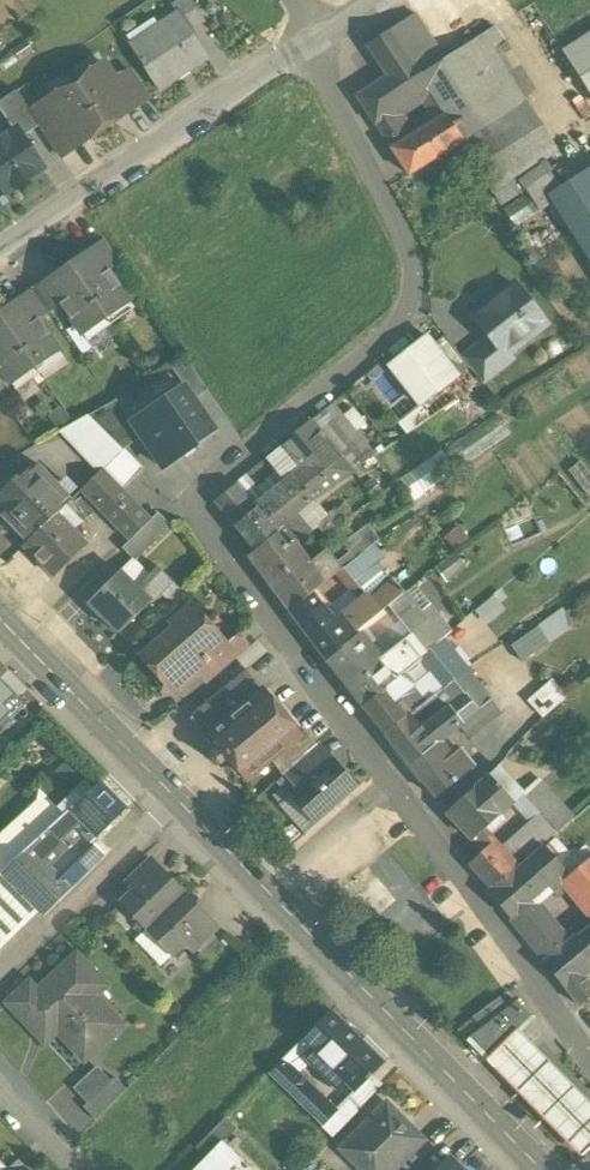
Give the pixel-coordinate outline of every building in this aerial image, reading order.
[(172,7),(178,15),(180,14),(190,30),(203,21),(190,0),(182,0),(172,7)] [(178,15),(130,46),(159,90),(208,58),(190,30),(180,14),(178,15)] [(444,60),(414,15),(391,31),(421,76),(444,60)] [(503,43),(493,28),(483,35),(493,50),(503,43)] [(421,76),(391,31),(366,47),(386,78),(372,88),(390,115),(427,91),(444,116),(462,144),(526,101),(493,50),(483,35),(444,60),(421,76)] [(563,51),(589,93),(589,33),(563,51)] [(115,81),(105,67),(76,86),(105,129),(134,110),(134,109),(115,81)] [(149,99),(130,71),(115,81),(134,109),(149,99)] [(76,86),(45,106),(54,121),(55,121),(74,148),(73,149),(74,150),(105,129),(76,86)] [(390,115),(372,88),(356,98),(374,126),(390,115)] [(16,91),(0,103),(0,110),(14,132),(16,130),(22,139),(40,126),(16,91)] [(526,101),(462,144),(494,192),(517,177),(539,163),(559,150),(526,101)] [(402,133),(390,115),(374,126),(391,151),(434,123),(429,115),(402,133)] [(434,123),(391,151),(409,179),(462,144),(444,116),(434,123)] [(74,148),(55,121),(54,121),(42,129),(60,157),(73,149),(74,148)] [(4,139),(0,138),(0,185),(7,195),(43,170),(22,139),(16,130),(14,132),(4,139)] [(539,163),(517,177),(528,195),(540,213),(553,205),(547,195),(557,189),(539,163)] [(589,263),(589,168),(557,189),(547,195),(553,205),(589,263)] [(528,195),(505,210),(517,229),(540,213),(528,195)] [(121,264),(105,240),(89,251),(92,256),(93,257),(97,255),(109,273),(121,264)] [(97,255),(93,257),(92,256),(73,270),(107,319),(130,303),(109,273),(97,255)] [(550,260),(532,272),(541,286),(560,274),(550,260)] [(73,270),(52,284),(52,285),(49,288),(61,306),(82,336),(107,319),(73,270)] [(48,279),(33,289),(50,314),(61,306),(49,288),(52,285),(52,284),(48,279)] [(544,322),(515,285),(474,318),(490,338),(491,337),(504,354),(505,353),(544,322)] [(50,314),(33,289),(17,300),(21,306),(22,307),(25,304),(38,322),(50,314)] [(25,304),(22,307),(21,306),(1,319),(36,369),(59,353),(38,322),(25,304)] [(1,319),(0,320),(0,369),(12,386),(36,369),(1,319)] [(444,337),(433,345),(426,336),(389,366),(421,407),(469,368),(444,337)] [(490,338),(463,359),(482,384),(511,361),(505,353),(504,354),(491,337),(490,338)] [(186,390),(193,401),(207,392),(188,362),(174,370),(186,390)] [(186,390),(133,424),(163,470),(216,436),(193,401),(186,390)] [(373,457),(333,405),(312,422),(354,473),(373,457)] [(123,450),(88,416),(59,432),(100,472),(101,471),(123,450)] [(413,500),(511,435),(498,416),(400,482),(413,500)] [(312,422),(266,459),(286,484),(293,478),(312,502),(354,473),(312,422)] [(36,464),(18,481),(15,479),(0,494),(0,514),(28,543),(29,542),(57,515),(66,506),(72,500),(36,464)] [(568,472),(585,497),(589,494),(589,479),(579,464),(568,472)] [(101,471),(100,472),(82,490),(131,540),(150,522),(101,471)] [(256,510),(255,511),(235,526),(255,551),(268,541),(283,529),(282,526),(312,502),(293,478),(286,484),(256,510)] [(236,485),(217,500),(217,502),(235,526),(255,511),(256,510),(236,485)] [(341,527),(321,502),(307,512),(327,539),(341,527)] [(82,522),(66,506),(57,515),(73,531),(82,522)] [(131,540),(122,549),(135,561),(170,526),(158,514),(150,522),(131,540)] [(73,531),(57,515),(29,542),(28,543),(24,546),(54,577),(86,546),(73,531)] [(341,527),(327,539),(332,546),(347,534),(341,527)] [(321,555),(309,564),(326,585),(363,554),(347,534),(332,546),(321,555)] [(332,546),(327,539),(316,548),(321,555),(332,546)] [(289,569),(268,541),(255,551),(250,555),(272,583),(289,569)] [(402,596),(373,559),(350,577),(369,600),(380,614),(402,596)] [(144,580),(128,563),(119,572),(135,589),(144,580)] [(309,564),(294,576),(289,569),(272,583),(294,611),(326,585),(309,564)] [(144,580),(135,589),(149,604),(148,606),(150,607),(173,584),(157,567),(144,580)] [(119,572),(90,601),(88,603),(101,617),(119,634),(148,606),(149,604),(135,589),(119,572)] [(448,631),(417,592),(403,603),(394,610),(425,649),(448,631)] [(369,600),(345,620),(355,633),(380,614),(369,600)] [(400,600),(391,607),(394,610),(403,603),(400,600)] [(341,615),(333,621),(320,604),(298,622),(328,660),(354,639),(357,636),(355,633),(345,620),(341,615)] [(224,648),(191,610),(172,627),(175,630),(144,657),(176,694),(199,674),(198,673),(225,649),(224,648)] [(522,662),(550,644),(540,628),(511,646),(522,662)] [(357,636),(354,639),(363,651),(371,644),(362,633),(357,636)] [(426,652),(411,634),(405,639),(419,657),(426,652)] [(237,637),(224,648),(225,649),(198,673),(199,674),(208,684),(248,650),(237,637)] [(454,680),(466,671),(441,638),(428,648),(454,680)] [(354,639),(329,659),(338,671),(363,651),(354,639)] [(405,639),(381,658),(397,679),(398,679),(421,660),(419,657),(405,639)] [(381,658),(371,644),(363,651),(338,671),(336,673),(363,707),(384,690),(397,679),(381,658)] [(433,654),(411,671),(432,697),(454,680),(433,654)] [(411,671),(386,692),(406,717),(411,714),(432,697),(411,671)] [(466,671),(455,680),(467,694),(480,711),(469,720),(460,728),(469,739),(500,714),(466,671)] [(245,672),(191,716),(193,718),(194,717),(224,753),(223,754),(227,758),(228,758),(247,781),(270,762),(300,738),(299,737),(245,672)] [(528,698),(544,716),(569,696),(553,678),(528,698)] [(386,692),(384,690),(363,707),(385,735),(406,717),(386,692)] [(480,711),(467,694),(456,703),(469,720),(480,711)] [(456,703),(423,728),(436,746),(440,743),(460,728),(469,720),(456,703)] [(423,728),(411,714),(406,717),(385,735),(410,766),(436,746),(423,728)] [(304,733),(299,737),(300,738),(270,762),(281,774),(315,747),(315,746),(304,733)] [(436,746),(410,766),(436,797),(472,768),(458,750),(450,756),(440,743),(436,746)] [(315,747),(281,774),(295,791),(328,763),(315,746),(315,747)] [(295,791),(290,795),(316,825),(356,791),(330,761),(328,763),(295,791)] [(498,767),(451,809),(475,835),(476,836),(480,832),(522,794),(498,767)] [(572,816),(538,780),(527,789),(551,815),(561,826),(572,816)] [(128,810),(102,783),(72,811),(83,822),(98,838),(128,810)] [(290,795),(278,806),(304,836),(316,825),(290,795)] [(71,810),(44,835),(57,847),(83,822),(72,811),(71,810)] [(561,826),(551,815),(543,822),(554,835),(562,827),(561,826)] [(57,847),(44,859),(52,867),(85,835),(93,843),(98,838),(83,822),(57,847)] [(554,835),(543,822),(535,829),(546,841),(554,835)] [(535,829),(505,853),(507,856),(504,858),(514,868),(546,841),(535,829)] [(499,853),(480,832),(476,836),(475,835),(458,851),(492,888),(514,868),(504,858),(499,853)] [(57,847),(44,835),(31,846),(44,859),(57,847)] [(85,835),(52,867),(73,889),(106,857),(93,843),(85,835)] [(44,859),(31,846),(1,873),(38,910),(44,916),(73,889),(52,867),(44,859)] [(558,877),(538,853),(528,862),(548,885),(558,877)] [(548,885),(558,899),(565,896),(589,925),(589,924),(589,857),(587,854),(558,877),(548,885)] [(148,861),(126,882),(135,892),(136,890),(138,892),(157,873),(156,872),(157,870),(148,861)] [(528,862),(489,895),(509,919),(532,899),(548,885),(528,862)] [(183,895),(159,869),(157,870),(156,872),(157,873),(138,892),(136,890),(135,892),(122,904),(147,930),(183,895)] [(0,874),(0,948),(38,910),(1,873),(0,874)] [(183,895),(147,930),(173,957),(185,945),(186,944),(185,942),(205,923),(206,924),(208,923),(209,922),(183,895)] [(532,899),(509,919),(533,947),(556,927),(532,899)] [(205,923),(185,942),(186,944),(185,945),(194,955),(217,933),(208,923),(206,924),(205,923)] [(589,951),(589,924),(589,925),(577,935),(589,951)] [(556,927),(533,947),(545,963),(569,942),(562,934),(556,927)] [(571,927),(562,934),(569,942),(577,935),(571,927)] [(577,935),(569,942),(545,963),(580,1007),(589,999),(589,987),(582,977),(589,970),(589,951),(577,935)] [(77,957),(38,993),(31,985),(10,1005),(37,1033),(50,1019),(59,1028),(55,1031),(84,1062),(105,1042),(98,1034),(115,1018),(85,987),(96,977),(77,957)] [(499,998),(472,1018),(473,1019),(478,1026),(480,1029),(507,1009),(499,998)] [(480,1029),(467,1038),(489,1059),(517,1031),(530,1017),(515,1002),(507,1009),(480,1029)] [(383,1064),(330,1012),(303,1040),(317,1054),(328,1065),(342,1079),(355,1092),(383,1064)] [(473,1019),(458,1030),(463,1037),(478,1026),(473,1019)] [(517,1031),(489,1059),(488,1061),(504,1077),(567,1141),(581,1156),(589,1147),(589,1105),(517,1031)] [(317,1054),(303,1040),(283,1060),(297,1074),(310,1061),(317,1054)] [(328,1065),(317,1054),(310,1061),(320,1072),(328,1065)] [(283,1060),(269,1074),(323,1127),(333,1116),(336,1113),(336,1112),(297,1074),(283,1060)] [(342,1079),(328,1065),(320,1072),(335,1086),(342,1079)] [(97,1067),(73,1089),(87,1104),(88,1106),(112,1084),(111,1082),(97,1067)] [(112,1084),(88,1106),(87,1104),(83,1108),(96,1121),(126,1091),(115,1078),(111,1082),(112,1084)] [(350,1098),(336,1112),(336,1113),(333,1116),(343,1125),(360,1108),(350,1098)] [(340,1150),(359,1169),(397,1169),(419,1149),(397,1126),(403,1121),(387,1104),(340,1150)] [(225,1120),(196,1149),(207,1159),(222,1143),(224,1144),(237,1131),(225,1120)] [(222,1143),(207,1159),(196,1169),(250,1169),(224,1144),(222,1143)] [(440,1169),(461,1169),(450,1160),(440,1169)] [(7,1169),(25,1169),(17,1161),(7,1169)]
